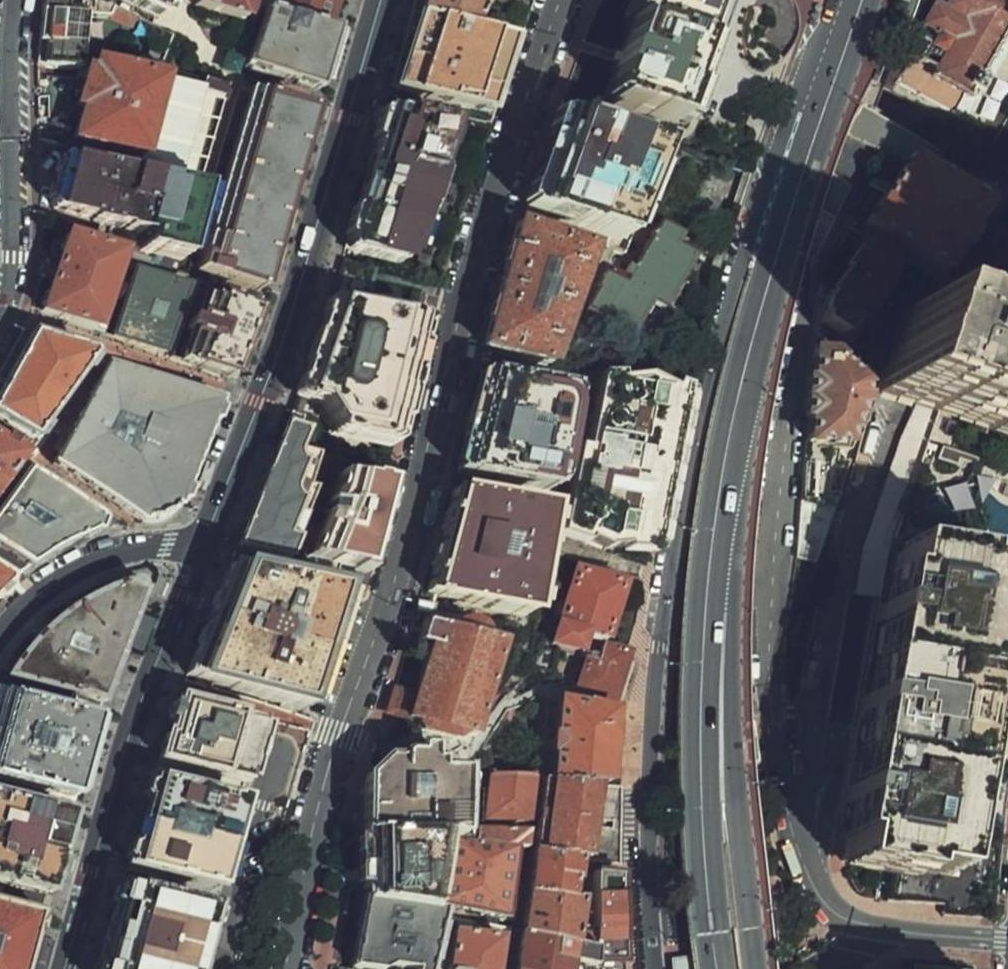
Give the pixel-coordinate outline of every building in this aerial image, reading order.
[(169,0),(135,0),(163,16),(169,0)] [(193,1),(247,19),(254,3),(266,8),(263,16),(332,44),(345,0),(193,0),(193,1)] [(477,27),(490,0),(427,0),(424,6),(477,27)] [(592,94),(670,121),(713,0),(626,0),(592,94)] [(920,27),(926,30),(922,36),(925,38),(914,60),(901,84),(952,115),(974,73),(984,78),(1007,29),(1007,0),(934,0),(920,27)] [(74,6),(48,7),(45,73),(90,70),(93,20),(74,19),(74,6)] [(477,27),(424,6),(399,85),(491,113),(515,35),(477,27)] [(332,44),(263,16),(247,68),(318,97),(332,44)] [(167,93),(90,70),(70,135),(147,158),(167,93)] [(318,112),(247,90),(191,269),(262,291),(318,112)] [(559,112),(526,205),(636,244),(670,151),(559,112)] [(482,144),(401,116),(338,264),(365,273),(434,287),(482,144)] [(206,186),(65,145),(47,205),(144,233),(144,246),(184,258),(206,186)] [(914,156),(862,234),(943,286),(994,208),(914,156)] [(598,244),(523,221),(483,350),(558,373),(598,244)] [(126,248),(64,226),(35,310),(97,331),(126,248)] [(656,230),(608,312),(638,329),(657,297),(672,307),(702,256),(656,230)] [(894,276),(865,254),(822,309),(821,334),(844,352),(894,276)] [(365,273),(338,264),(286,405),(307,409),(320,437),(386,451),(419,330),(356,313),(365,273)] [(197,290),(136,266),(111,333),(171,356),(197,290)] [(880,392),(1007,440),(1007,272),(990,329),(914,301),(880,392)] [(263,316),(197,290),(171,356),(236,382),(263,316)] [(22,323),(0,369),(0,426),(22,436),(93,356),(22,323)] [(838,361),(812,352),(793,564),(815,573),(873,395),(838,361)] [(224,403),(110,360),(54,461),(137,525),(181,506),(224,403)] [(645,551),(687,387),(676,381),(672,385),(648,373),(625,375),(622,370),(604,370),(591,449),(580,447),(565,538),(602,552),(645,551)] [(581,400),(479,375),(455,473),(557,497),(581,400)] [(313,435),(287,424),(235,548),(282,563),(322,459),(308,453),(313,435)] [(0,440),(0,491),(21,454),(0,440)] [(397,483),(344,467),(317,559),(372,579),(397,483)] [(32,468),(0,512),(0,544),(30,566),(67,544),(102,531),(107,517),(32,468)] [(558,513),(460,491),(435,601),(533,623),(558,513)] [(893,557),(836,877),(971,901),(990,794),(1007,693),(1007,577),(893,557)] [(631,582),(579,563),(550,650),(584,661),(602,667),(608,648),(631,582)] [(14,578),(0,568),(0,595),(14,578)] [(344,601),(234,568),(199,684),(310,716),(344,601)] [(52,615),(6,675),(103,709),(155,571),(119,578),(52,615)] [(471,739),(501,641),(486,635),(490,626),(456,616),(450,627),(425,621),(417,641),(427,642),(414,689),(405,718),(415,721),(418,730),(451,743),(463,738),(471,739)] [(602,667),(584,661),(575,689),(627,701),(639,658),(608,648),(602,667)] [(385,712),(405,718),(414,689),(392,685),(385,712)] [(0,692),(0,785),(80,808),(105,723),(0,692)] [(619,708),(559,701),(554,786),(614,790),(617,750),(619,708)] [(266,726),(179,705),(156,780),(243,800),(266,726)] [(440,759),(418,749),(385,762),(366,785),(365,847),(388,848),(444,852),(463,853),(465,830),(469,778),(439,775),(440,759)] [(156,780),(139,775),(108,897),(211,923),(243,800),(156,780)] [(528,829),(536,776),(488,776),(483,825),(528,829)] [(614,790),(554,786),(545,784),(536,857),(581,865),(595,866),(620,868),(622,791),(614,790)] [(0,800),(0,892),(50,908),(76,823),(0,800)] [(465,830),(463,853),(518,856),(529,857),(528,837),(465,830)] [(444,852),(388,848),(386,917),(442,929),(443,912),(434,909),(444,852)] [(509,929),(518,856),(463,853),(444,852),(434,909),(443,912),(475,920),(509,929)] [(581,865),(536,857),(530,896),(579,908),(581,865)] [(620,868),(595,866),(597,955),(623,956),(620,868)] [(579,908),(530,896),(522,943),(580,959),(588,912),(579,908)] [(108,897),(95,968),(198,968),(211,923),(108,897)] [(0,909),(0,968),(28,968),(41,919),(0,909)] [(455,934),(442,968),(503,968),(508,941),(474,936),(475,920),(443,912),(442,929),(455,934)] [(386,917),(364,914),(355,968),(423,968),(442,929),(386,917)] [(522,943),(519,968),(578,968),(580,959),(522,943)]
